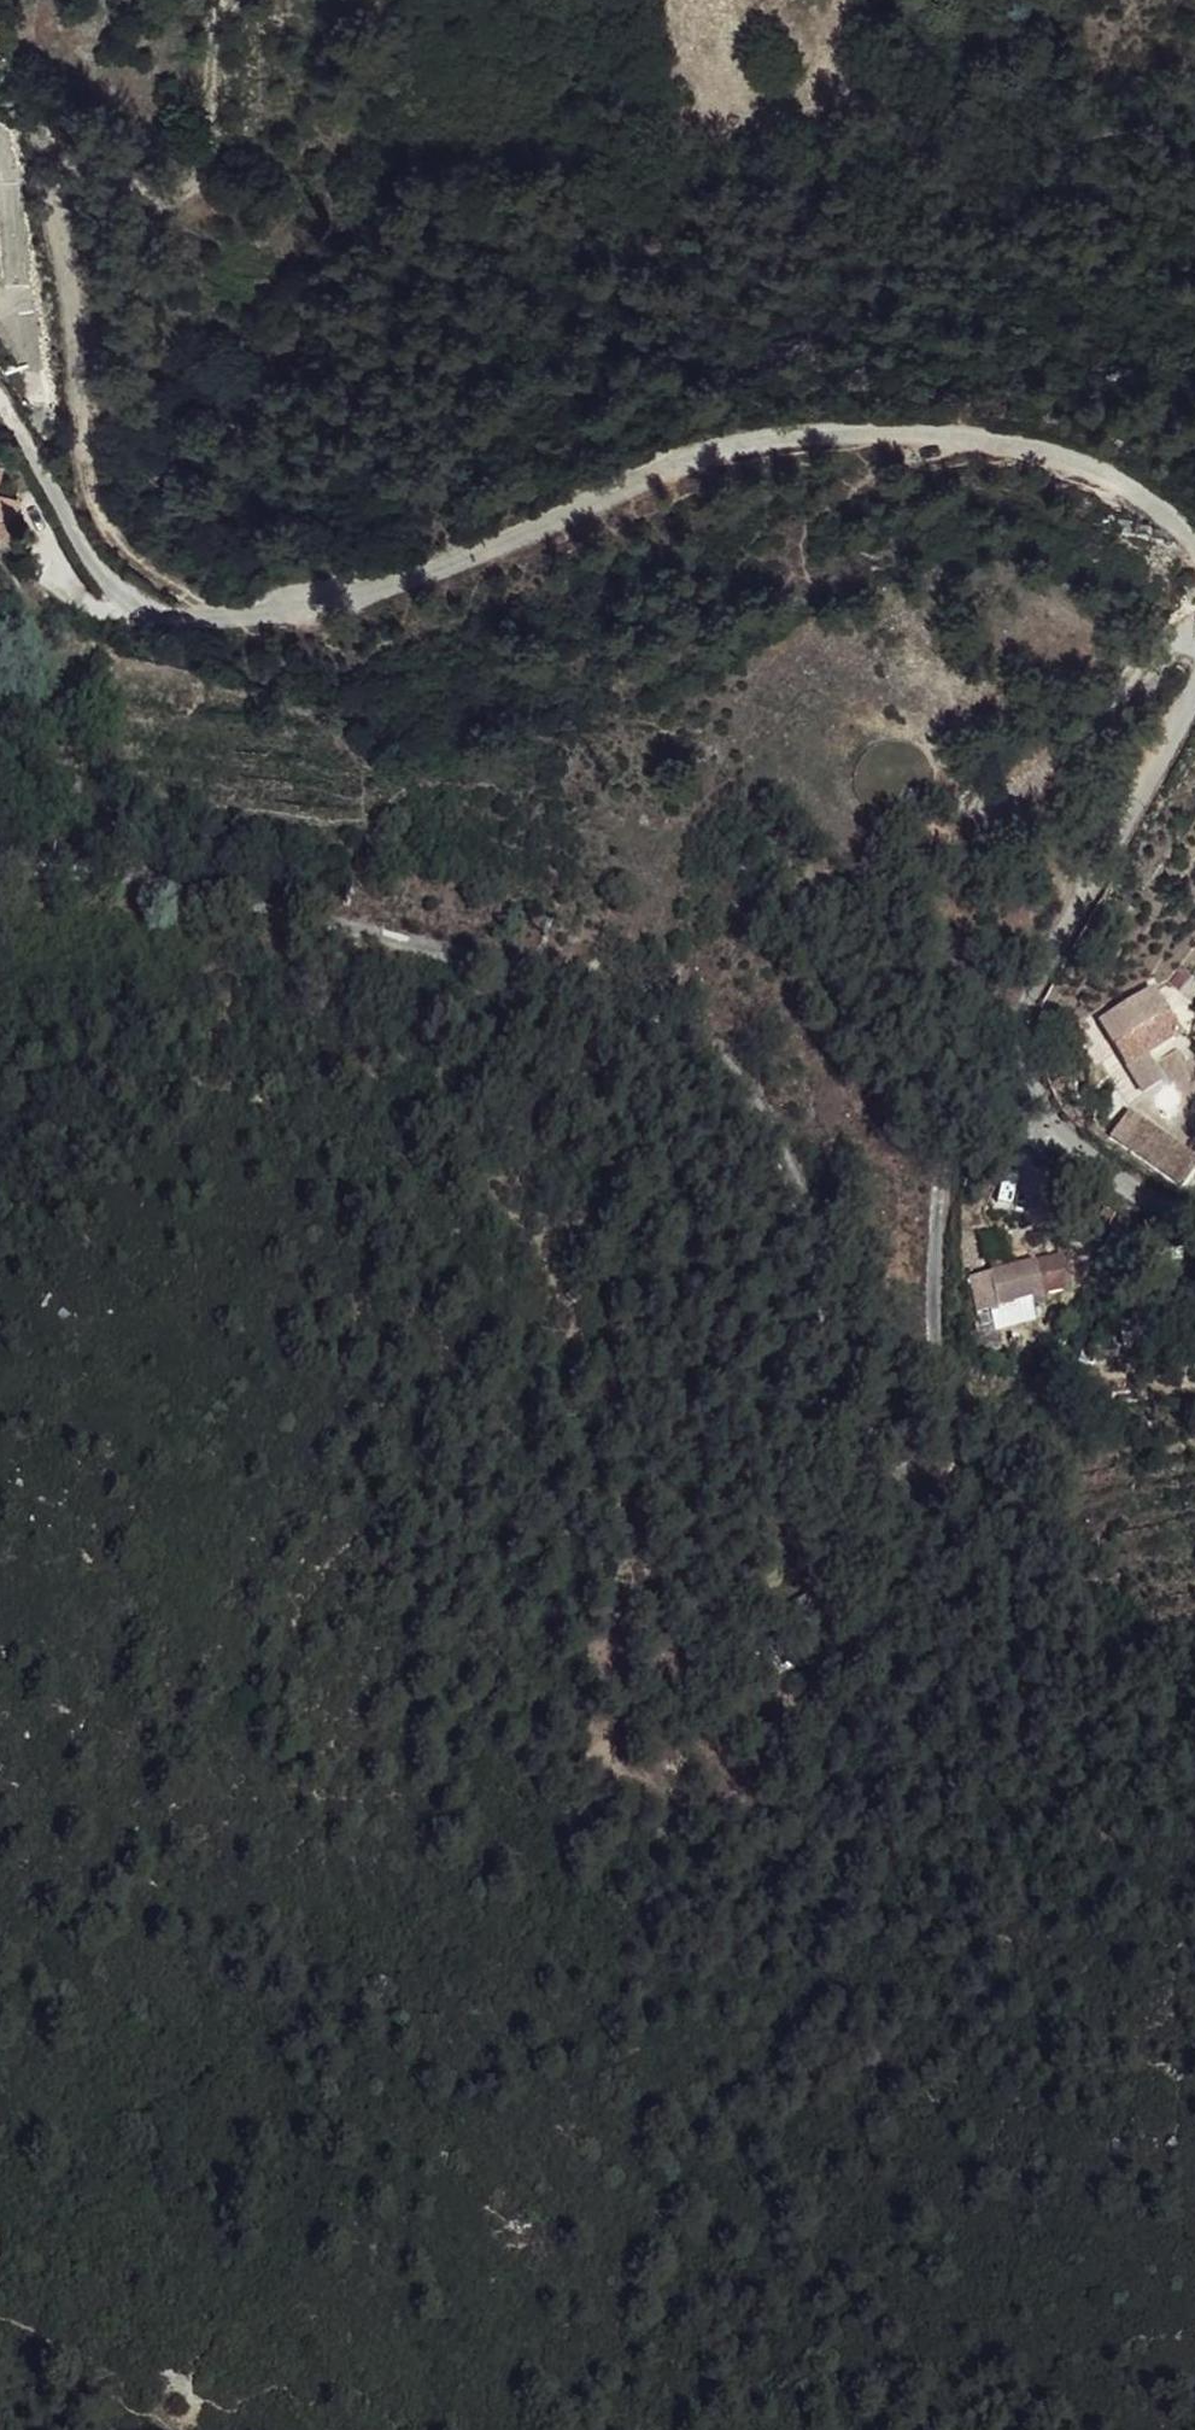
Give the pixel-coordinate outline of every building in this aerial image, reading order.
[(7,540),(16,499),(0,495),(0,539),(7,540)] [(1142,1096),(1164,1083),(1147,1052),(1174,1037),(1150,994),(1100,1022),(1142,1096)] [(1128,1109),(1106,1136),(1179,1185),(1194,1167),(1194,1154),(1128,1109)] [(1065,1262),(1043,1266),(1048,1296),(1071,1290),(1065,1262)] [(1021,1271),(976,1279),(979,1317),(995,1312),(992,1304),(1048,1296),(1043,1266),(1021,1271)]
